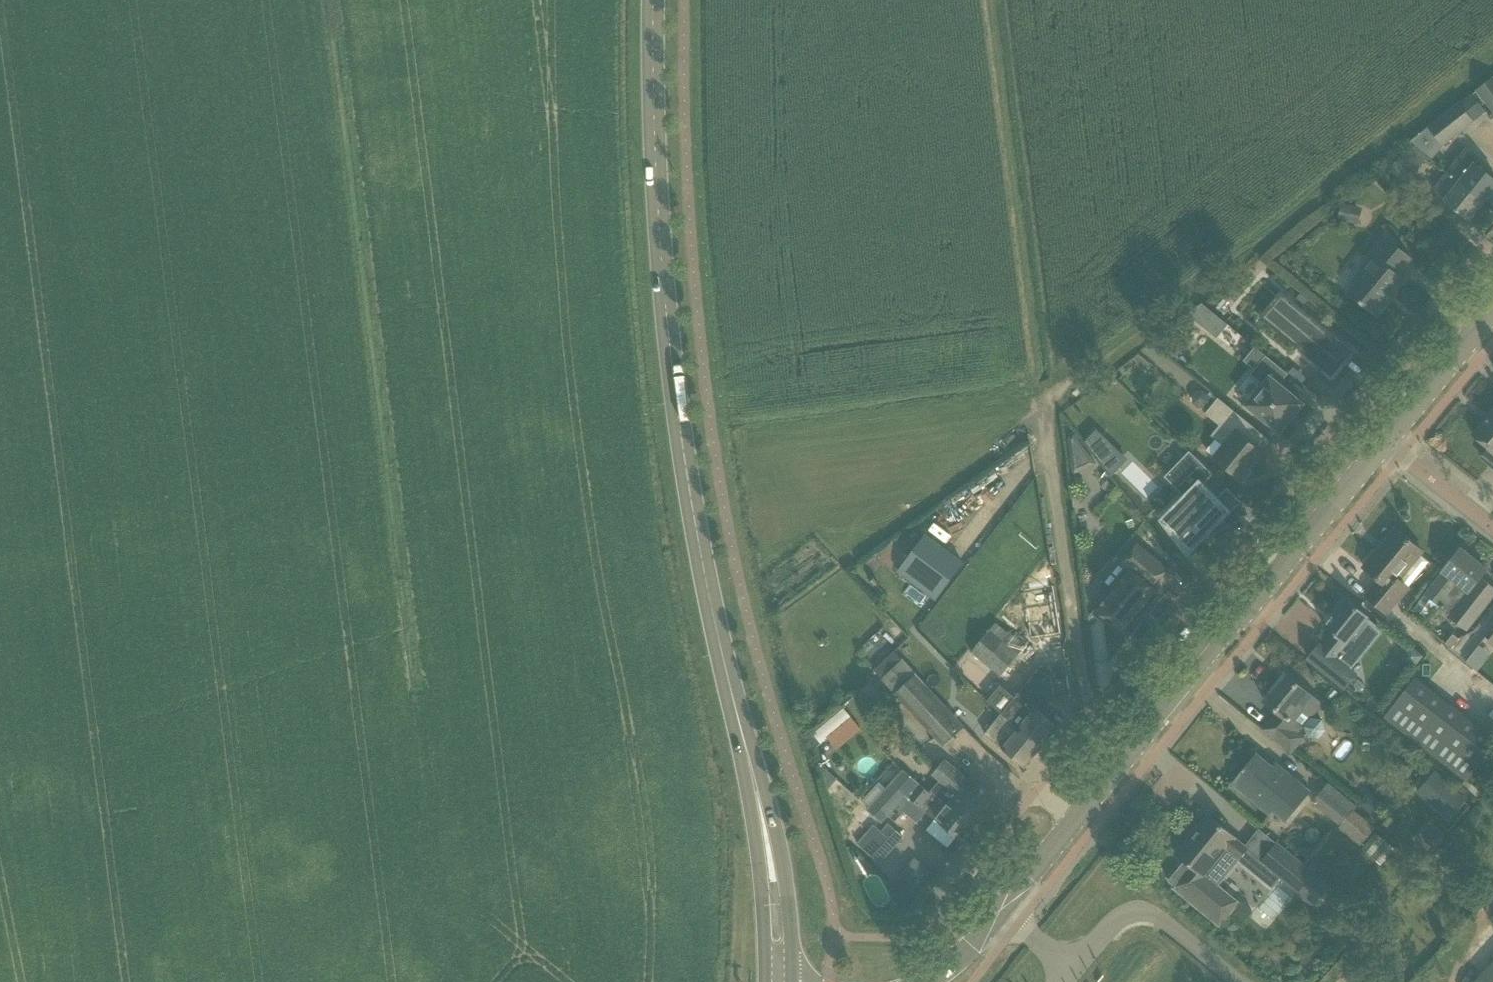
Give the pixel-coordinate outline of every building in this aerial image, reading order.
[(1478,91),(1492,110),(1492,79),(1478,91)] [(1460,101),(1428,125),(1429,127),(1443,145),(1476,121),(1486,112),(1473,95),(1461,103),(1460,101)] [(1410,144),(1388,170),(1405,184),(1406,183),(1408,182),(1429,158),(1429,157),(1416,146),(1415,145),(1414,147),(1410,144)] [(1448,172),(1485,202),(1492,191),(1492,178),(1482,170),(1475,164),(1480,157),(1467,148),(1462,154),(1448,172)] [(1432,191),(1470,222),(1485,202),(1448,172),(1432,191)] [(1343,203),(1339,219),(1359,224),(1363,209),(1343,203)] [(1349,293),(1377,316),(1394,296),(1393,294),(1404,281),(1398,275),(1411,259),(1388,239),(1356,276),(1360,279),(1349,293)] [(1301,293),(1297,297),(1305,304),(1309,300),(1301,293)] [(1353,351),(1287,297),(1269,320),(1300,345),(1297,348),(1331,377),(1353,351)] [(1202,303),(1189,314),(1217,336),(1227,323),(1202,303)] [(1177,336),(1165,351),(1176,359),(1188,344),(1177,336)] [(1247,406),(1281,434),(1287,426),(1288,427),(1297,416),(1296,415),(1304,405),(1280,385),(1289,375),(1266,357),(1251,375),(1264,386),(1247,406)] [(1196,391),(1192,397),(1192,403),(1198,408),(1204,407),(1209,402),(1208,395),(1203,391),(1196,391)] [(1219,398),(1206,414),(1225,430),(1217,440),(1225,446),(1214,458),(1242,481),(1243,479),(1246,479),(1249,477),(1251,475),(1252,473),(1253,470),(1253,467),(1264,453),(1247,439),(1255,430),(1256,430),(1257,429),(1219,398)] [(1492,467),(1492,413),(1473,436),(1489,449),(1482,458),(1492,467)] [(1074,435),(1068,437),(1071,462),(1089,454),(1074,435)] [(1106,446),(1097,455),(1109,470),(1119,459),(1106,446)] [(1188,498),(1163,524),(1171,534),(1188,556),(1202,542),(1199,539),(1216,523),(1227,511),(1216,499),(1219,496),(1205,483),(1213,475),(1190,451),(1188,453),(1165,477),(1184,495),(1185,495),(1188,498)] [(1396,530),(1364,568),(1380,581),(1367,597),(1386,613),(1408,586),(1401,580),(1422,555),(1420,554),(1422,552),(1396,530)] [(926,534),(898,571),(937,600),(964,563),(926,534)] [(1169,569),(1137,543),(1120,563),(1126,568),(1094,607),(1126,634),(1159,593),(1153,588),(1169,569)] [(1467,630),(1492,597),(1492,587),(1480,577),(1487,569),(1461,549),(1426,593),(1440,604),(1450,611),(1448,615),(1467,630)] [(1053,596),(1022,599),(1028,649),(1059,645),(1053,596)] [(1368,617),(1347,599),(1325,626),(1334,634),(1323,647),(1320,645),(1308,659),(1346,689),(1359,673),(1352,667),(1361,655),(1347,643),(1368,617)] [(972,653),(1002,677),(1027,646),(1011,632),(1010,633),(997,623),(972,653)] [(1400,630),(1410,638),(1415,631),(1406,624),(1400,630)] [(1453,633),(1445,643),(1452,648),(1459,639),(1453,633)] [(1411,646),(1401,658),(1414,668),(1424,656),(1411,646)] [(938,740),(943,745),(963,726),(916,674),(904,659),(903,660),(895,651),(875,670),(895,693),(938,740)] [(1002,713),(1001,714),(1041,747),(1058,726),(1042,713),(1055,697),(1051,679),(1039,668),(1018,694),(1011,703),(1002,713)] [(1280,742),(1290,751),(1302,737),(1297,733),(1304,726),(1308,736),(1319,738),(1326,730),(1322,719),(1312,717),(1322,705),(1286,675),(1265,701),(1279,712),(1264,730),(1280,742)] [(1414,681),(1385,717),(1417,742),(1447,705),(1431,692),(1430,693),(1414,681)] [(848,705),(814,730),(823,743),(830,738),(838,748),(865,728),(848,705)] [(1003,749),(1025,767),(1041,747),(1001,714),(985,734),(1003,749)] [(1257,755),(1237,780),(1286,820),(1309,791),(1296,780),(1281,767),(1277,772),(1257,755)] [(948,805),(976,827),(998,799),(971,777),(969,780),(945,760),(933,774),(940,780),(932,791),(948,805)] [(879,782),(862,801),(870,808),(869,810),(870,811),(870,815),(877,820),(880,820),(884,823),(890,816),(893,813),(896,808),(902,813),(908,805),(912,801),(935,819),(926,831),(948,848),(957,837),(963,842),(976,827),(948,805),(932,791),(931,792),(930,793),(920,786),(904,770),(887,790),(882,785),(879,782)] [(825,772),(824,774),(830,793),(838,782),(825,772)] [(1419,792),(1449,819),(1465,800),(1434,774),(1419,792)] [(1357,807),(1328,782),(1311,803),(1362,845),(1376,828),(1354,812),(1357,807)] [(1185,861),(1170,880),(1176,885),(1173,888),(1220,926),(1239,902),(1205,875),(1226,849),(1239,859),(1248,847),(1208,815),(1176,854),(1185,861)] [(860,844),(880,863),(903,837),(889,824),(882,831),(876,826),(860,844)] [(1429,825),(1415,841),(1427,851),(1441,835),(1429,825)] [(1283,878),(1313,905),(1328,888),(1298,860),(1277,843),(1262,861),(1283,878)] [(893,887),(912,903),(925,887),(906,872),(893,887)] [(1473,981),(1492,981),(1492,961),(1473,981)]
